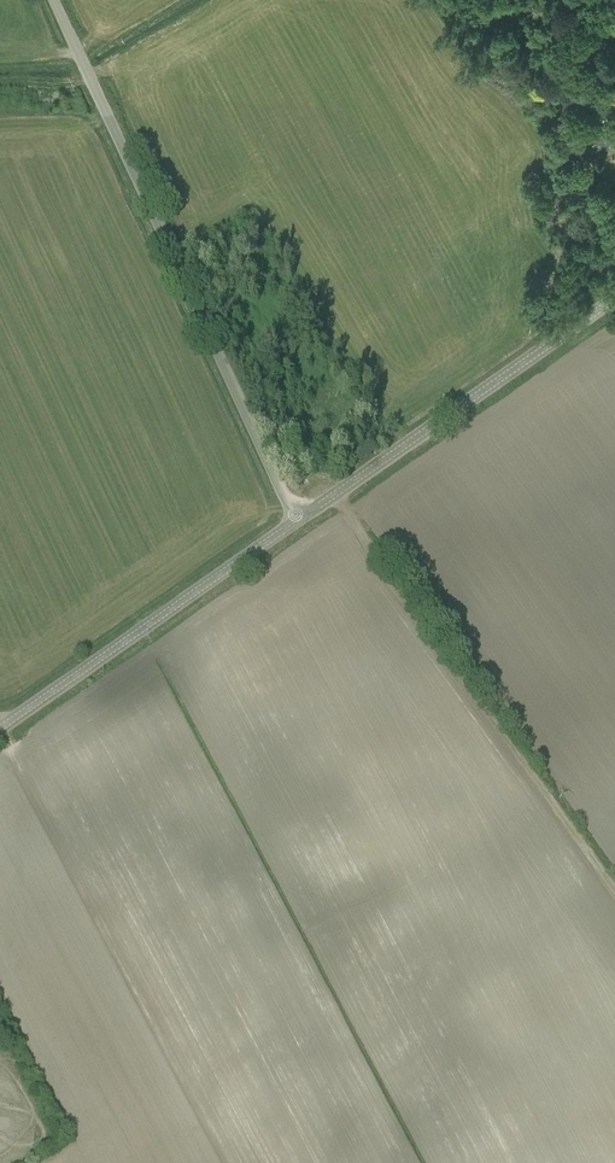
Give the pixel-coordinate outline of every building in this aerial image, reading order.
[(594,94),(602,108),(614,101),(614,86),(613,84),(594,94)] [(564,177),(575,190),(589,178),(581,168),(573,175),(570,171),(564,177)]
